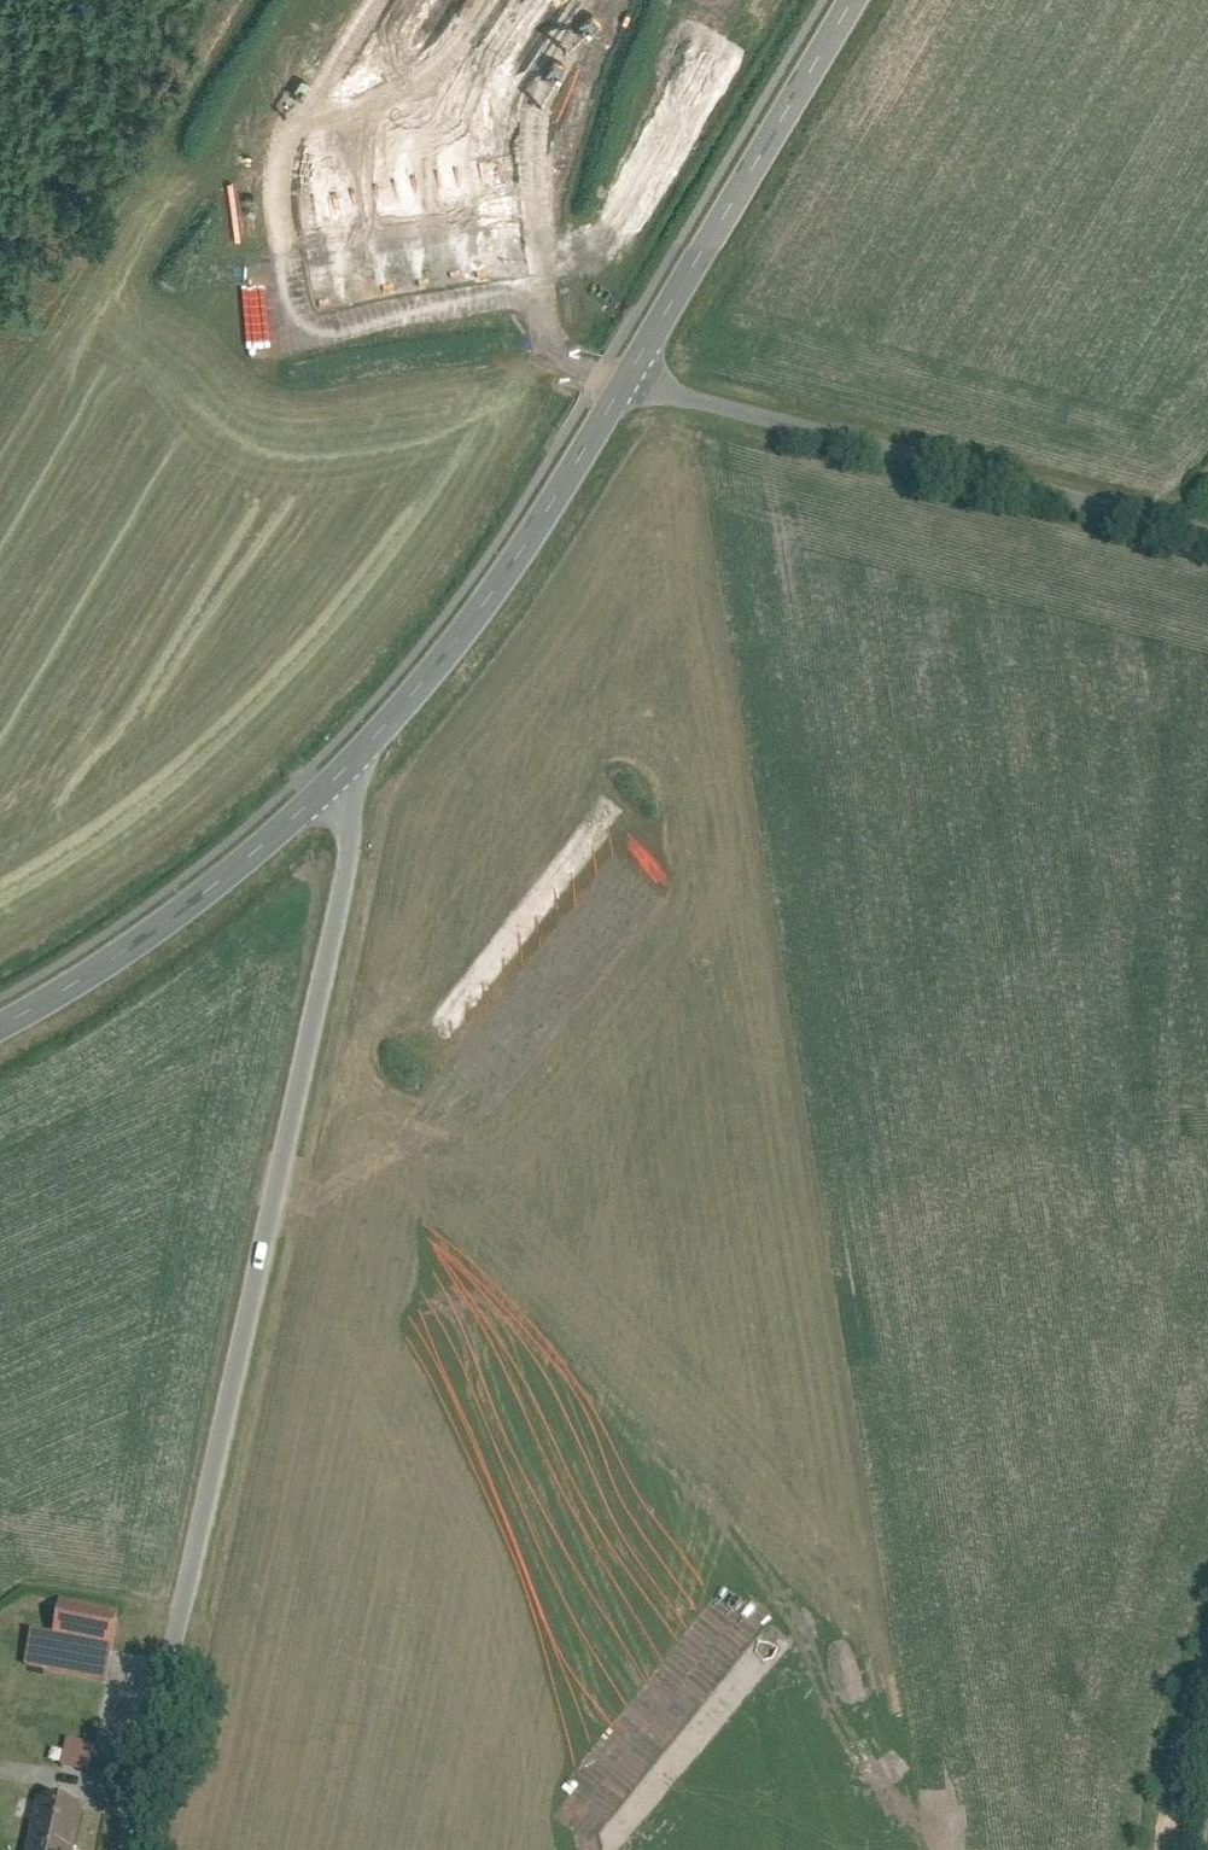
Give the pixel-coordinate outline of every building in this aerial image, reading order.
[(123,1626),(65,1614),(59,1647),(38,1643),(30,1679),(109,1694),(123,1626)] [(100,1758),(73,1750),(66,1777),(93,1784),(100,1758)] [(43,1805),(33,1849),(82,1849),(90,1815),(43,1805)]
